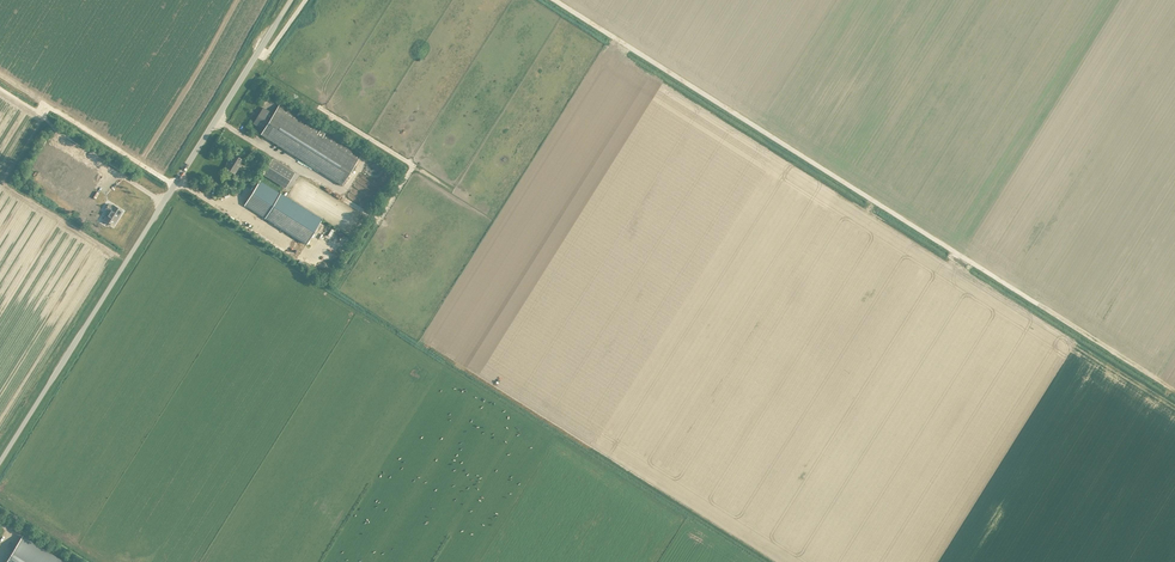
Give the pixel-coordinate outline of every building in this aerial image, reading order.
[(291,71),(286,78),(293,83),(298,76),(291,71)] [(360,155),(279,104),(263,129),(260,134),(341,185),(360,155)] [(253,122),(263,129),(273,113),(263,107),(253,122)] [(240,166),(244,160),(233,153),(224,167),(226,168),(226,169),(227,169),(234,173),(239,165),(240,166)] [(293,173),(272,160),(264,173),(285,186),(293,173)] [(321,219),(322,219),(259,180),(244,204),(306,244),(306,243),(320,219),(321,219)] [(113,225),(122,210),(112,204),(112,206),(108,203),(105,209),(108,211),(103,219),(110,223),(109,223),(110,224),(111,224),(113,225)] [(292,246),(296,242),(291,237),(287,241),(292,246)] [(22,536),(5,561),(63,561),(22,536)]
